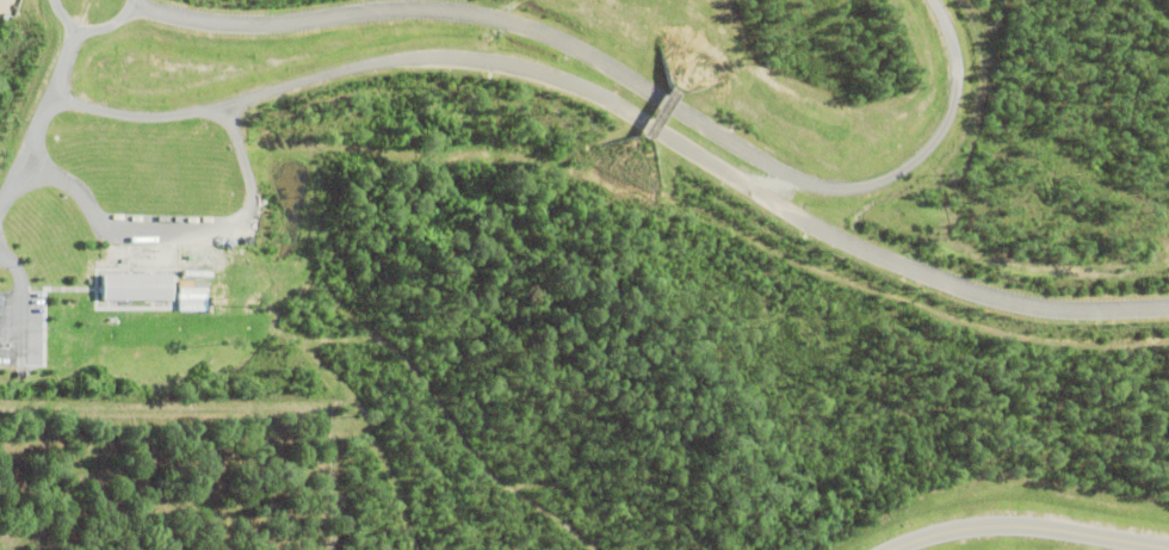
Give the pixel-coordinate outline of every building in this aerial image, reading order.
[(177,274),(101,273),(101,289),(106,289),(106,299),(176,300),(177,274)]
